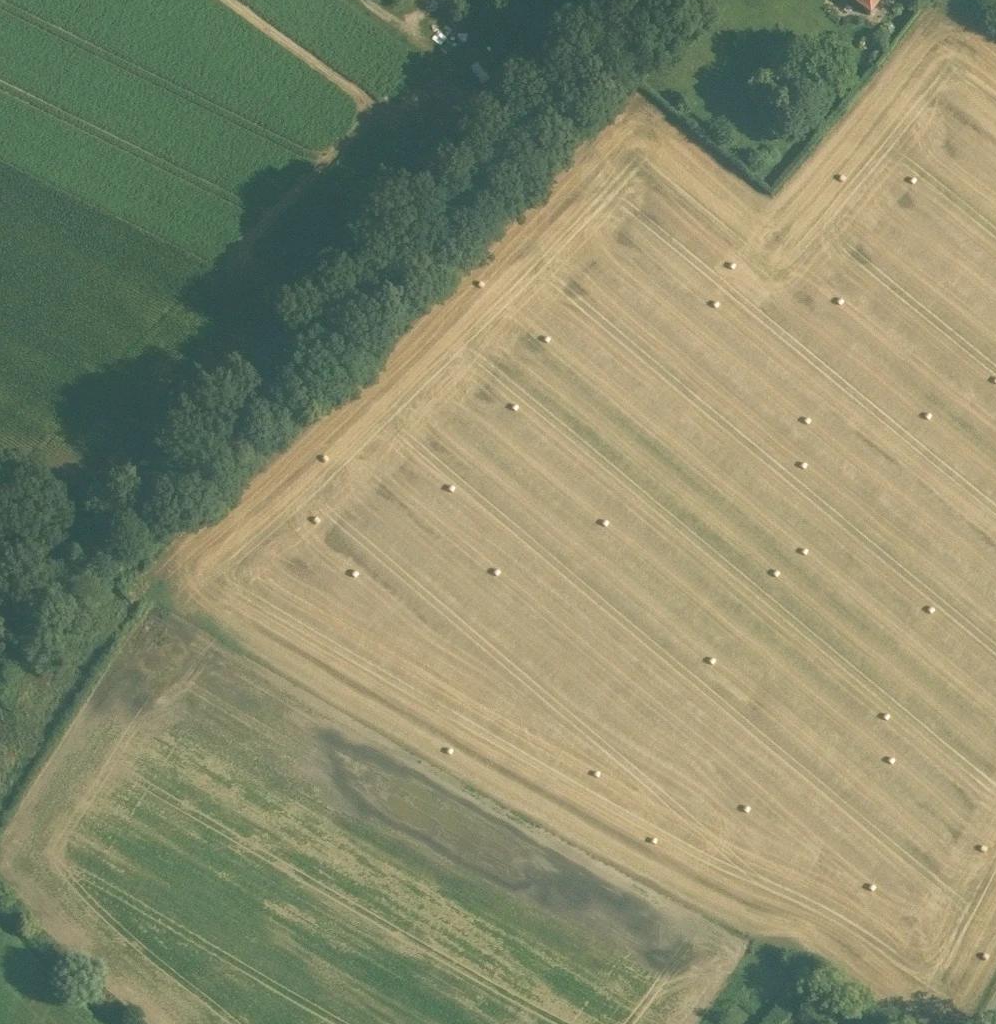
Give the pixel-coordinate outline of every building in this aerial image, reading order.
[(850,0),(839,0),(837,4),(848,12),(855,3),(850,0)] [(855,3),(871,15),(882,0),(850,0),(855,3)]
